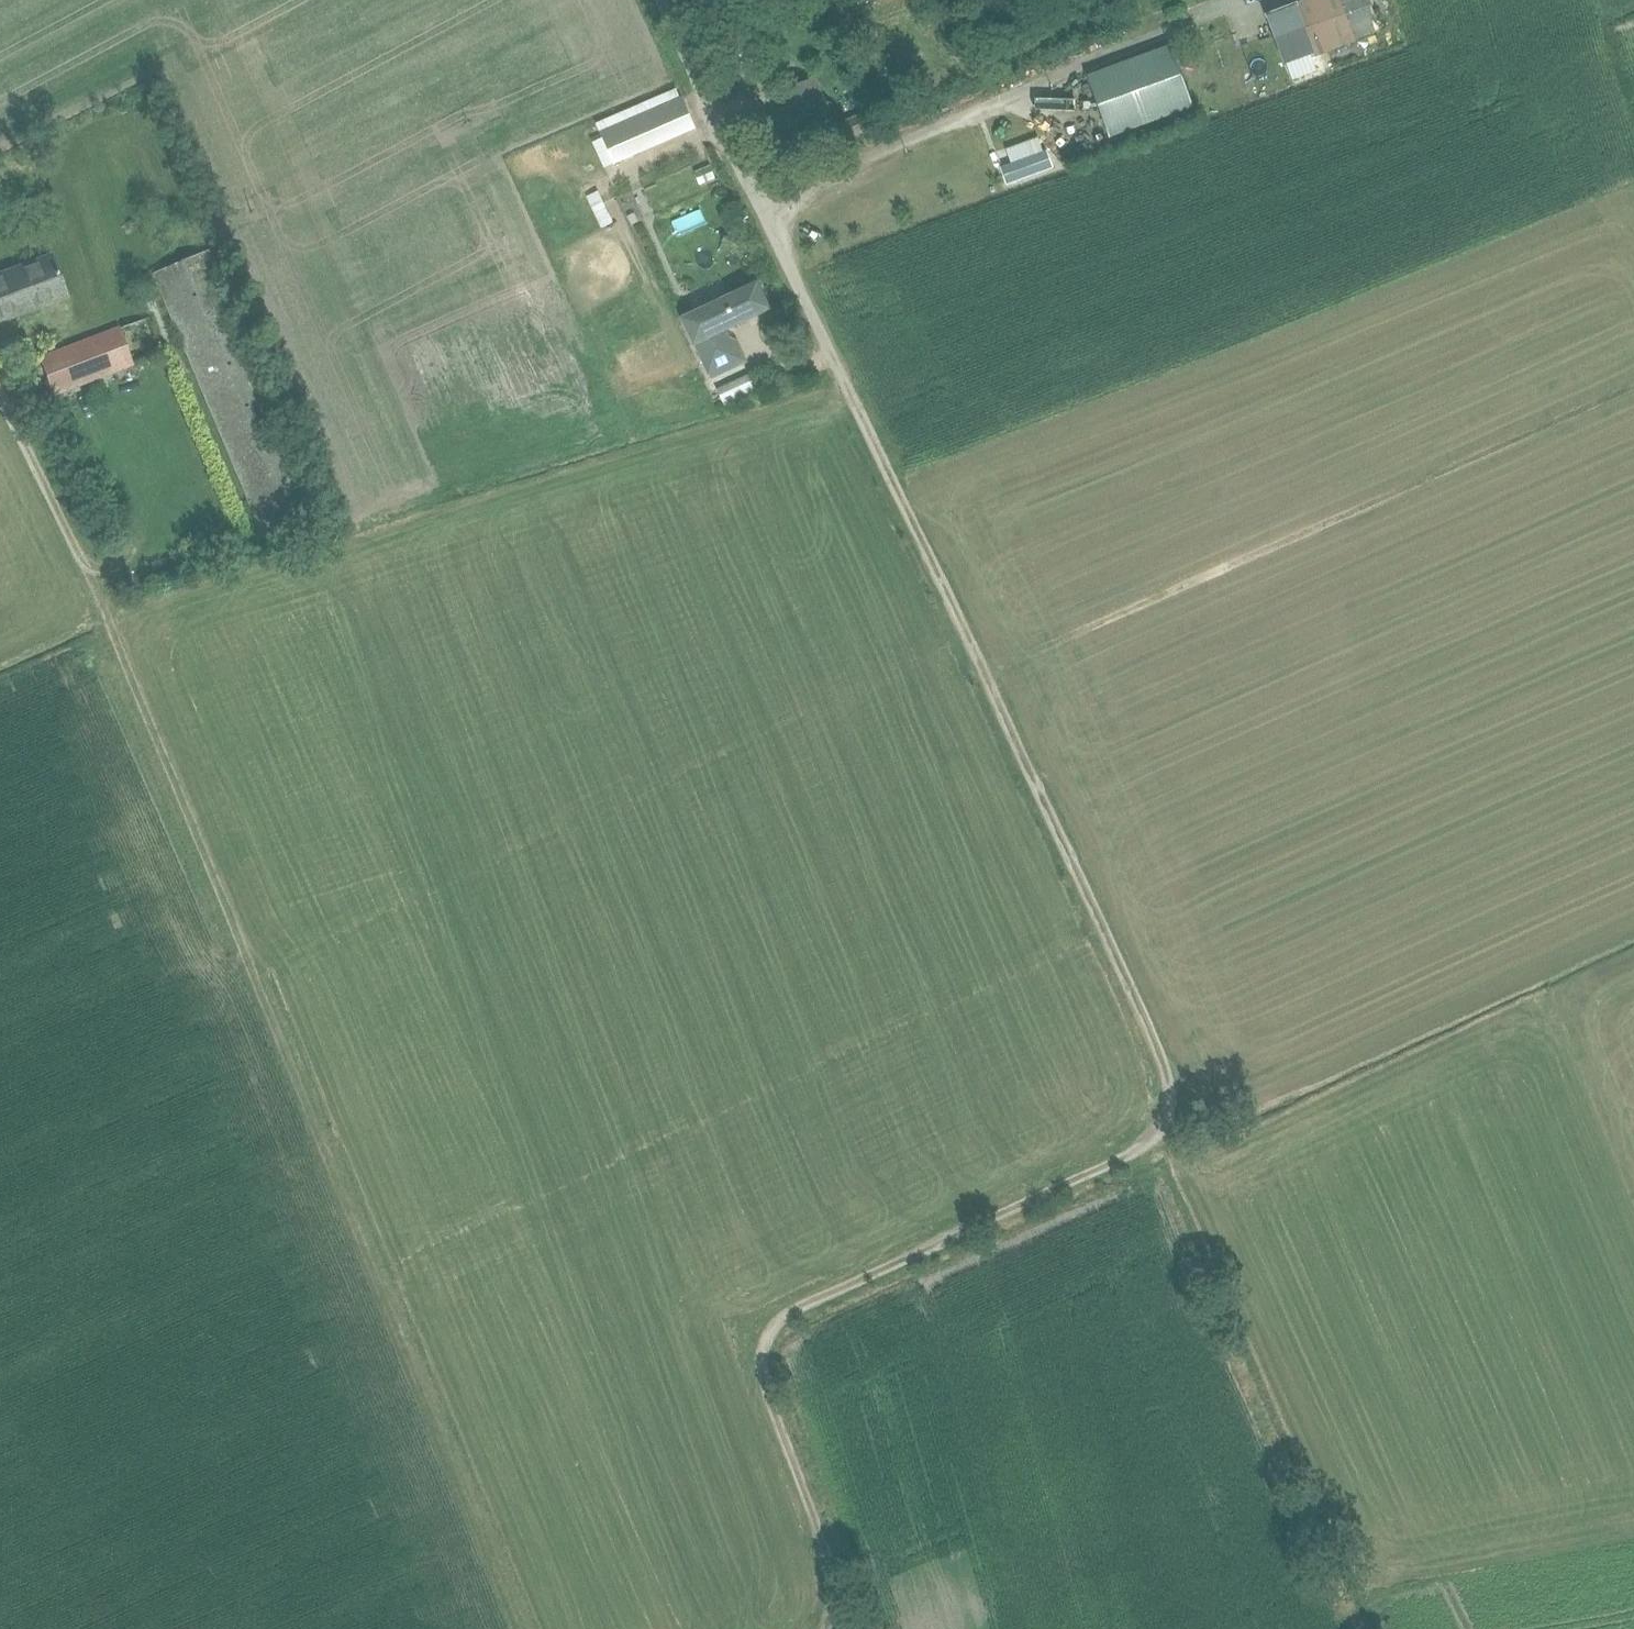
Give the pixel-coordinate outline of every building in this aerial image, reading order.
[(1370,0),(1313,0),(1296,6),(1314,52),(1380,27),(1370,0)] [(1194,57),(1111,87),(1136,153),(1234,117),(1213,62),(1198,68),(1194,57)] [(704,136),(687,95),(605,130),(622,170),(704,136)] [(621,193),(606,196),(612,223),(627,220),(621,193)] [(331,512),(213,242),(146,272),(264,541),(331,512)] [(62,300),(42,257),(0,277),(0,329),(62,300)] [(701,362),(775,322),(752,280),(678,320),(701,362)] [(168,352),(152,314),(36,361),(53,400),(168,352)] [(745,413),(779,397),(769,376),(736,392),(745,413)]
